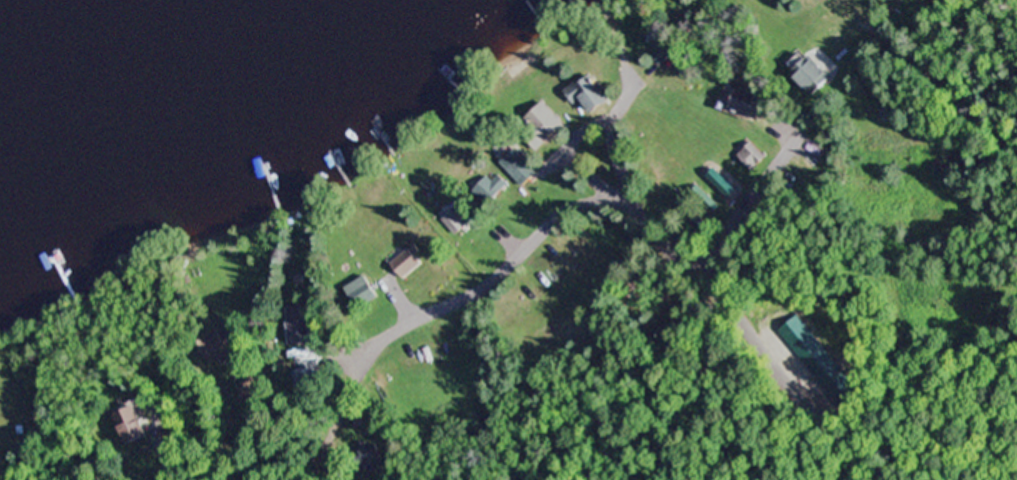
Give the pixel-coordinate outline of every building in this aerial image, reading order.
[(659,67),(675,51),(658,34),(648,44),(654,50),(648,56),(659,67)] [(834,75),(815,94),(794,72),(813,54),(834,75)] [(595,73),(601,82),(603,81),(610,92),(608,94),(612,99),(594,112),(590,106),(584,97),(577,102),(567,89),(574,84),(584,77),(586,79),(595,73)] [(766,111),(764,118),(733,106),(741,86),(769,97),(764,110),(766,111)] [(564,127),(541,104),(514,131),(537,153),(564,127)] [(753,138),(737,156),(755,172),(756,172),(772,154),(753,138)] [(533,169),(517,182),(508,171),(505,168),(504,166),(501,162),(517,149),(523,158),(525,159),(527,163),(533,169)] [(500,174),(510,185),(488,208),(471,192),(480,183),(487,175),(488,175),(491,178),(494,181),(500,174)] [(737,191),(730,200),(713,185),(712,185),(719,176),(728,183),(737,191)] [(722,208),(714,216),(696,199),(703,191),(722,208)] [(474,223),(457,238),(441,220),(457,205),(474,223)] [(424,265),(404,282),(390,265),(409,248),(424,265)] [(379,299),(358,312),(347,293),(369,280),(379,299)] [(286,366),(280,349),(275,334),(300,326),(306,346),(308,349),(296,353),(299,362),(286,366)] [(317,342),(311,344),(307,331),(313,329),(317,342)] [(681,338),(671,350),(666,346),(675,333),(681,338)] [(568,373),(566,375),(560,368),(557,365),(562,360),(564,358),(574,368),(572,370),(568,373)] [(595,389),(593,390),(592,388),(591,388),(591,387),(589,386),(588,384),(589,384),(595,378),(597,380),(598,382),(600,384),(597,387),(595,389)] [(137,435),(128,440),(122,429),(114,414),(132,405),(145,431),(137,435)] [(366,441),(368,446),(377,444),(384,469),(375,472),(371,473),(369,466),(357,469),(352,452),(354,451),(359,450),(357,444),(366,441)]
